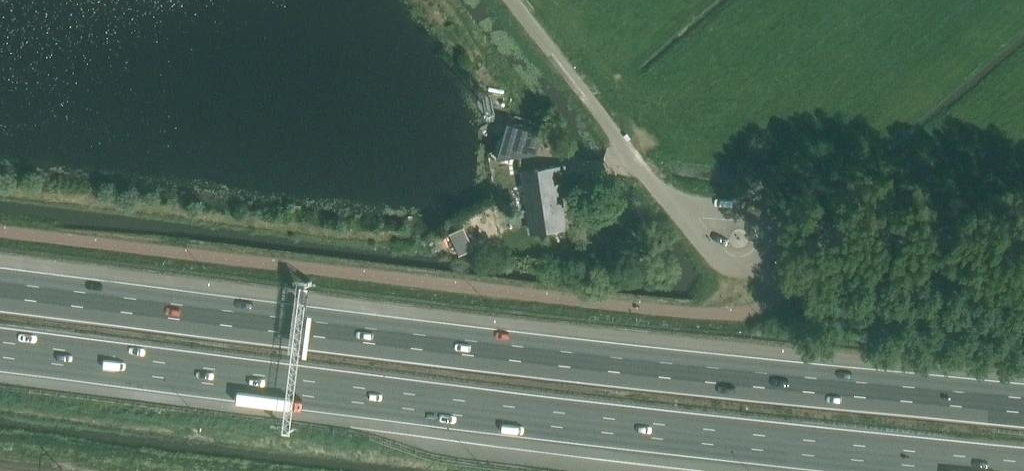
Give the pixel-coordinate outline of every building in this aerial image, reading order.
[(538,153),(543,134),(544,133),(506,121),(496,159),(538,153)] [(565,227),(559,187),(566,183),(566,179),(570,178),(568,165),(524,172),(532,232),(565,227)]
